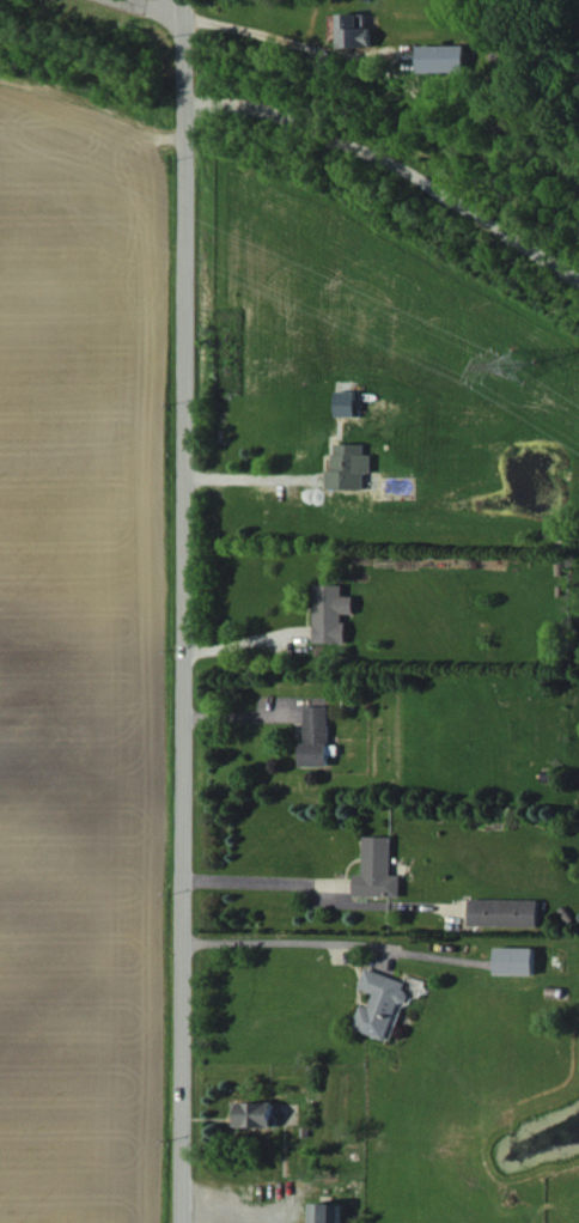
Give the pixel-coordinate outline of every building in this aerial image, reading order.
[(339,47),(372,46),(372,27),(366,27),(366,13),(338,13),(339,47)] [(466,43),(419,43),(420,71),(467,70),(466,43)] [(358,391),(338,390),(338,416),(358,416),(358,391)] [(365,444),(335,443),(334,470),(327,470),(327,488),(365,489),(365,472),(372,472),(373,453),(365,453),(365,444)] [(315,584),(316,643),(346,642),(346,613),(355,613),(355,595),(344,595),(344,583),(315,584)] [(305,705),(305,766),(330,766),(331,706),(305,705)] [(357,873),(357,896),(403,896),(404,874),(394,874),(395,836),(367,836),(366,873),(357,873)] [(542,900),(472,899),(472,925),(542,926),(542,900)] [(538,947),(498,947),(498,973),(537,974),(538,947)] [(411,982),(367,968),(360,988),(375,993),(371,1007),(362,1004),(354,1028),(387,1039),(400,1000),(405,1002),(411,982)] [(275,1101),(234,1101),(234,1126),(275,1126),(275,1117),(275,1101)] [(343,1203),(314,1202),(313,1222),(343,1222),(343,1203)]
